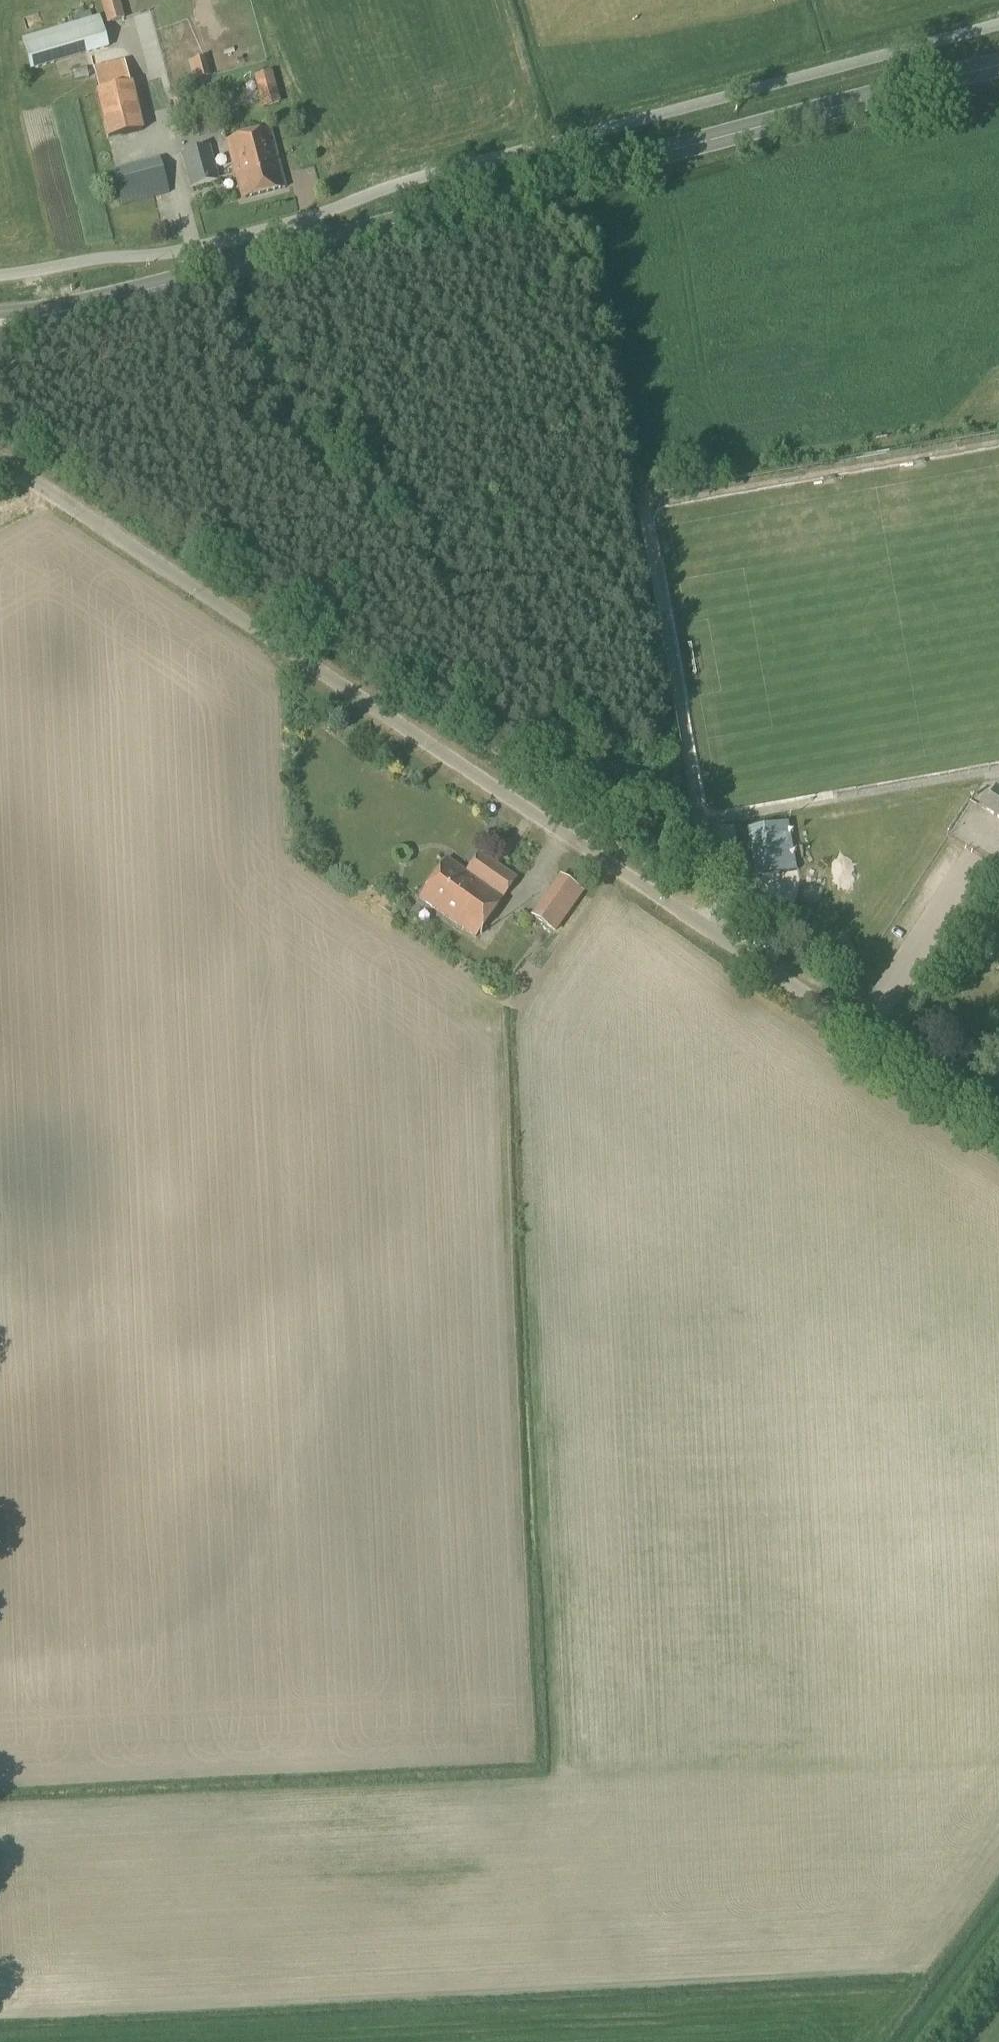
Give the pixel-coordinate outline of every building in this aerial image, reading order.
[(106,24),(124,19),(119,0),(101,0),(100,0),(106,24)] [(21,39),(29,71),(108,48),(99,16),(80,21),(21,39)] [(190,61),(196,81),(211,76),(205,56),(190,61)] [(87,69),(73,72),(75,81),(89,77),(87,69)] [(277,94),(271,73),(255,77),(260,99),(277,94)] [(95,91),(106,140),(143,131),(131,82),(95,91)] [(171,102),(176,117),(185,114),(180,99),(171,102)] [(270,130),(227,142),(242,200),(285,189),(270,130)] [(182,154),(191,188),(218,181),(209,146),(182,154)] [(113,171),(122,206),(169,193),(159,158),(113,171)] [(998,818),(998,789),(996,787),(982,807),(998,818)] [(788,823),(749,830),(758,878),(797,871),(788,823)] [(704,835),(710,871),(738,866),(732,830),(704,835)] [(419,898),(476,938),(516,879),(479,853),(467,872),(447,858),(419,898)] [(559,876),(553,885),(577,902),(583,893),(559,876)] [(561,924),(537,907),(531,917),(555,934),(561,924)]
